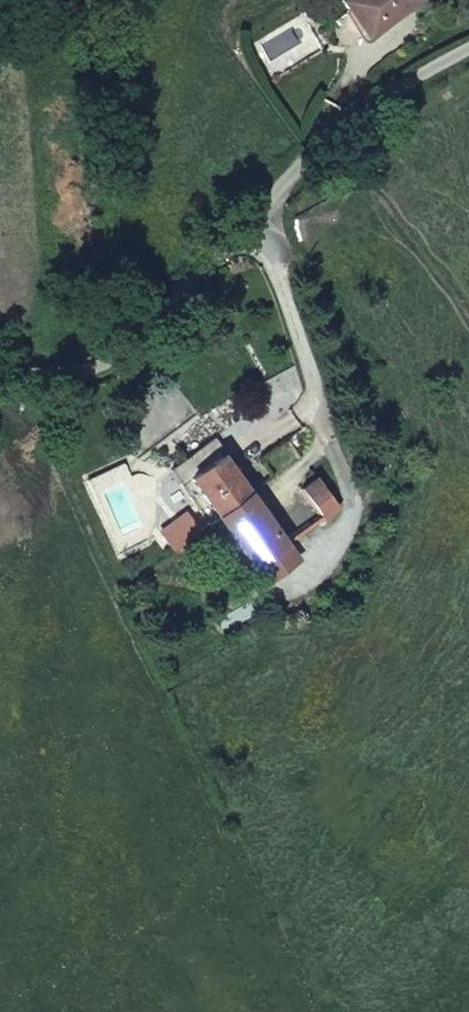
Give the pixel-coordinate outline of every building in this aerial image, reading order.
[(418,6),(414,0),(347,0),(341,4),(367,40),(418,6)] [(310,453),(294,431),(280,442),(295,463),(310,453)] [(214,434),(191,452),(202,467),(224,449),(214,434)] [(202,467),(207,474),(195,483),(208,502),(219,516),(250,492),(234,471),(239,467),(224,449),(202,467)] [(191,452),(170,469),(181,483),(210,523),(219,516),(208,502),(190,476),(202,467),(191,452)] [(190,476),(195,483),(207,474),(202,467),(190,476)] [(267,514),(250,492),(219,516),(257,565),(342,498),(323,472),(267,514)] [(190,517),(173,530),(184,544),(200,531),(190,517)] [(173,530),(164,537),(175,551),(184,544),(173,530)]
